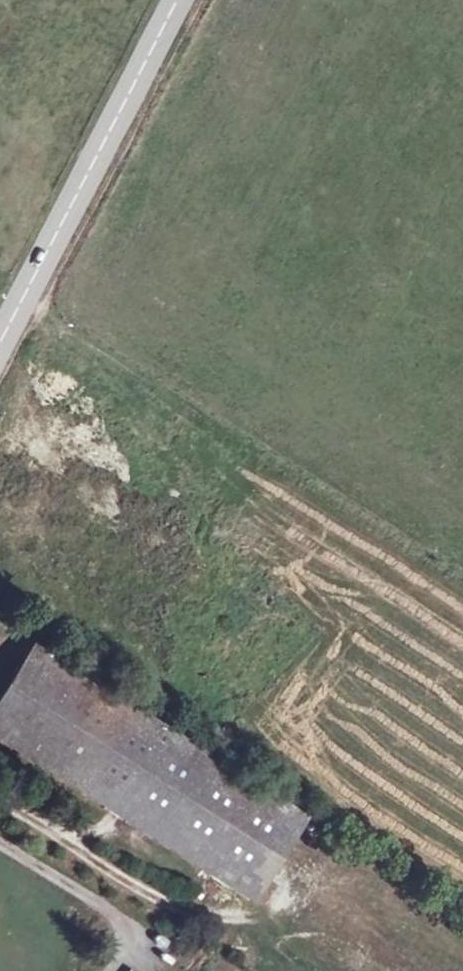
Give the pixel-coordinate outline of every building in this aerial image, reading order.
[(147,835),(201,750),(33,643),(0,694),(0,741),(147,835)] [(147,835),(253,902),(307,817),(201,750),(147,835)]
